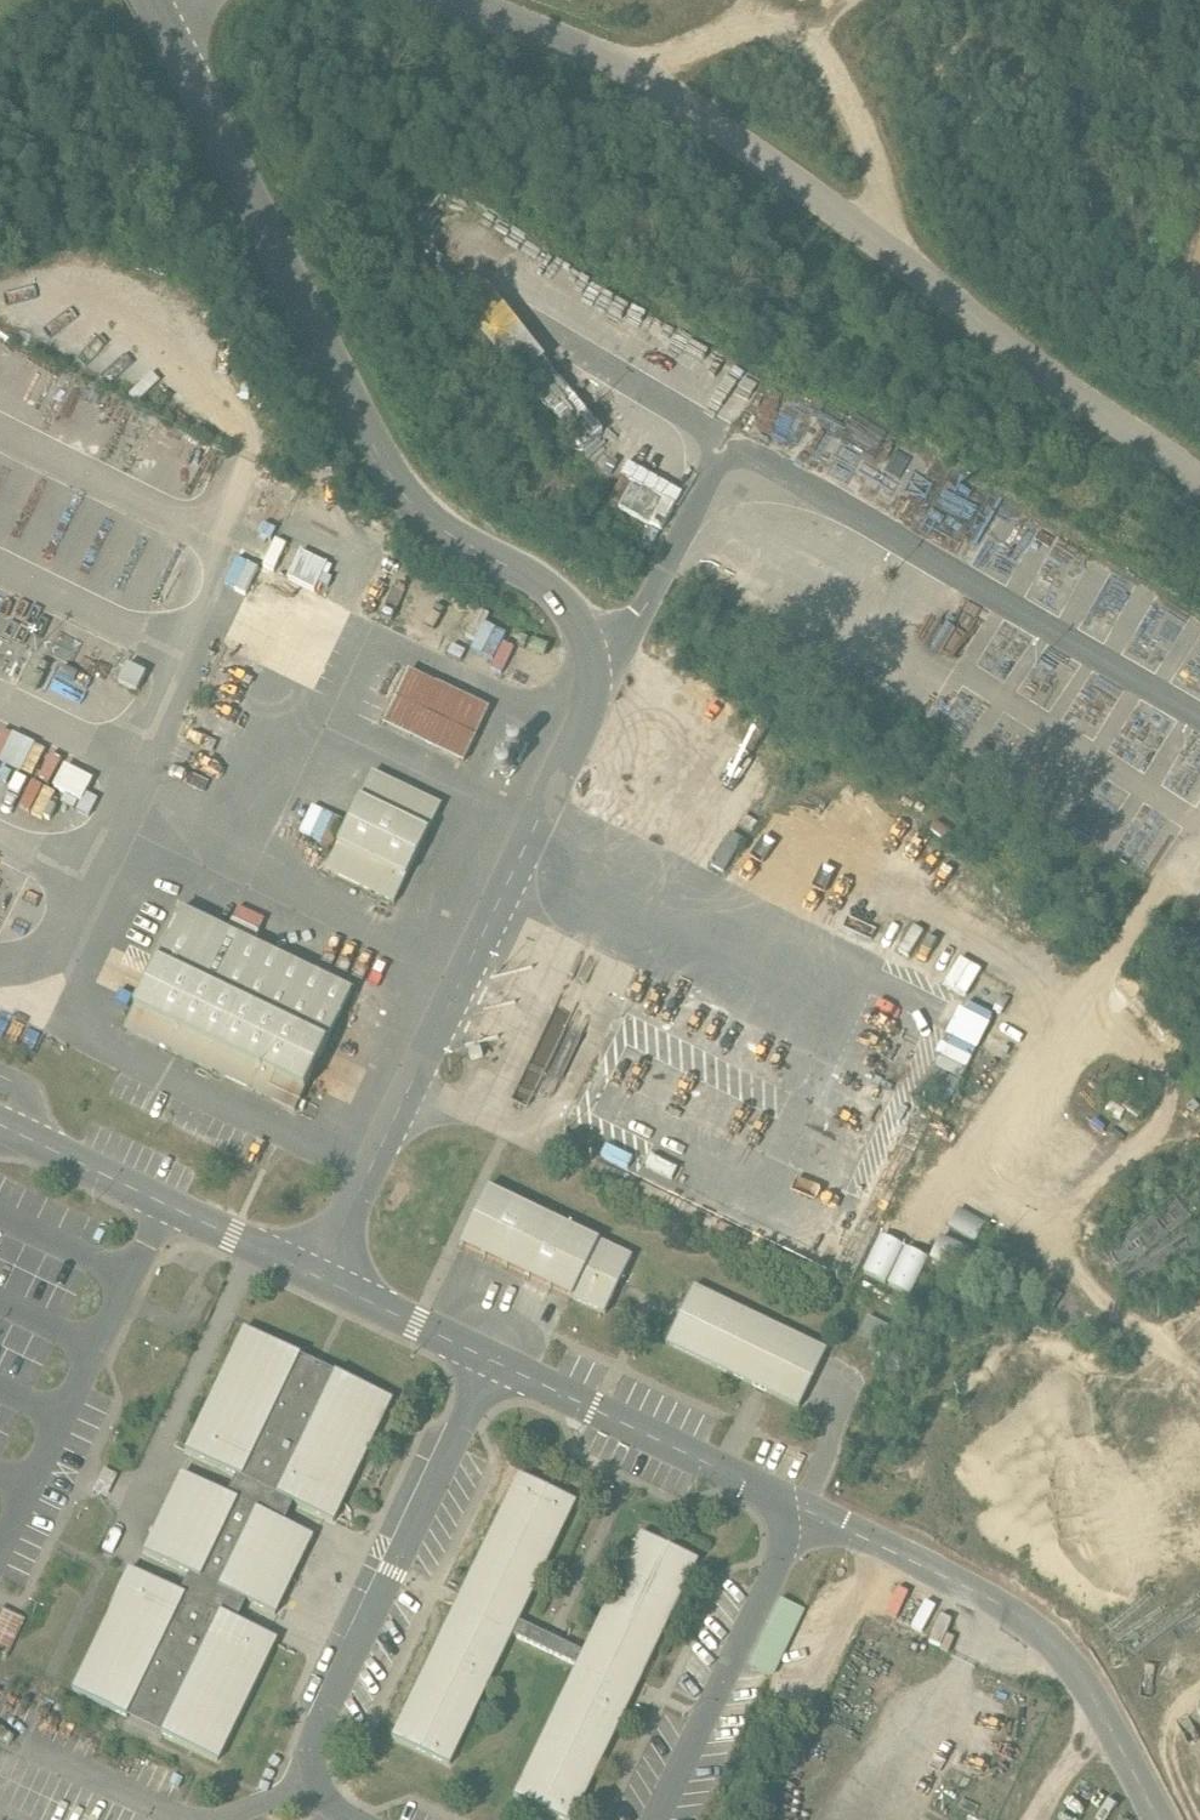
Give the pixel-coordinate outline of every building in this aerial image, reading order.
[(568,393),(480,287),(454,309),(541,415),(568,393)] [(164,488),(190,499),(202,470),(176,459),(164,488)] [(607,504),(650,525),(664,497),(621,476),(607,504)] [(491,659),(504,633),(483,623),(470,648),(491,659)] [(123,664),(116,683),(138,690),(144,672),(123,664)] [(380,727),(463,760),(486,703),(402,670),(380,727)] [(33,744),(1,728),(0,729),(0,763),(19,773),(33,744)] [(691,747),(675,774),(684,779),(700,752),(691,747)] [(392,903),(436,801),(365,770),(321,873),(392,903)] [(42,788),(31,813),(47,821),(59,796),(42,788)] [(254,937),(261,919),(236,909),(228,927),(254,937)] [(353,996),(178,917),(153,973),(328,1051),(353,996)] [(966,1001),(980,969),(956,957),(941,989),(966,1001)] [(328,1051),(153,973),(125,1035),(299,1113),(328,1051)] [(625,1262),(487,1194),(463,1254),(601,1321),(625,1262)] [(974,1241),(984,1224),(957,1210),(947,1227),(974,1241)] [(878,1236),(860,1274),(908,1296),(926,1258),(878,1236)] [(938,1236),(927,1260),(961,1276),(972,1252),(938,1236)] [(825,1359),(691,1294),(672,1353),(803,1415),(825,1359)] [(857,1337),(880,1347),(889,1327),(866,1317),(857,1337)] [(299,1362),(241,1337),(187,1457),(246,1483),(299,1362)] [(392,1403),(336,1380),(285,1506),(341,1529),(392,1403)] [(574,1507),(514,1478),(390,1744),(447,1774),(574,1507)] [(236,1510),(183,1485),(147,1558),(200,1583),(236,1510)] [(310,1545),(257,1523),(225,1596),(278,1619),(310,1545)] [(636,1538),(511,1801),(550,1819),(576,1819),(694,1567),(636,1538)] [(183,1605),(129,1579),(73,1694),(127,1720),(183,1605)] [(773,1678),(804,1611),(778,1599),(747,1666),(773,1678)] [(5,1657),(19,1616),(0,1610),(0,1656),(5,1657)] [(274,1649),(220,1625),(166,1745),(221,1769),(274,1649)]
